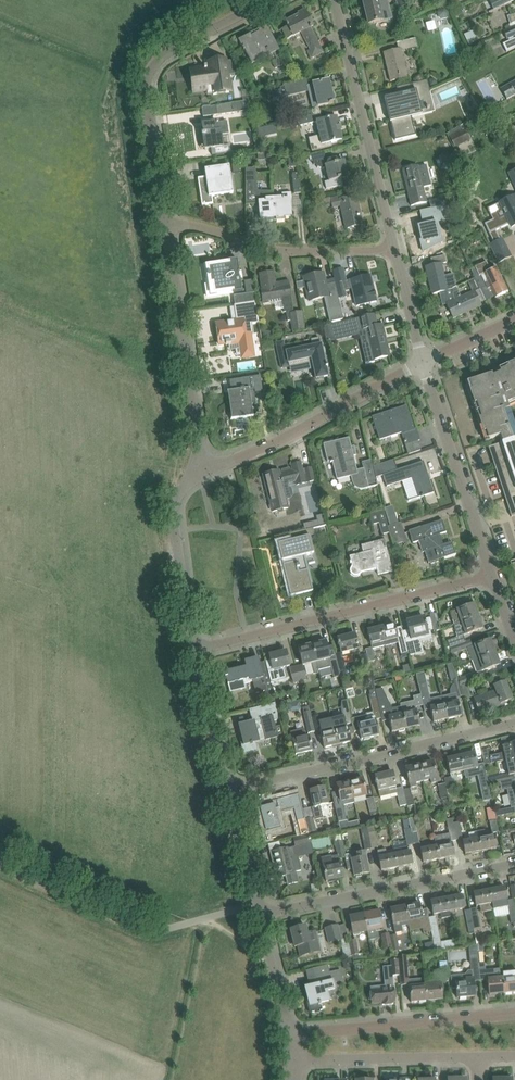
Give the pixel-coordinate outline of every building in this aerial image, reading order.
[(364,2),(363,2),(368,25),(384,21),(392,19),(389,7),(388,0),(364,0),(364,2)] [(404,0),(395,0),(399,9),(407,6),(404,0)] [(450,16),(451,6),(442,4),(440,15),(450,16)] [(299,15),(286,22),(288,26),(282,29),(287,38),(293,36),(301,32),(310,50),(308,51),(312,58),(323,52),(310,28),(312,28),(311,27),(313,26),(305,10),(298,13),(299,15)] [(431,23),(439,20),(436,12),(428,15),(431,23)] [(503,44),(506,52),(514,48),(514,38),(514,39),(513,37),(514,36),(514,26),(503,31),(507,40),(508,39),(509,41),(503,44)] [(279,51),(268,29),(241,42),(252,64),(273,53),(279,51)] [(476,37),(474,31),(464,35),(467,41),(476,37)] [(408,77),(401,51),(418,47),(416,39),(397,43),(398,50),(389,52),(391,60),(385,61),(390,81),(408,77)] [(276,60),(272,62),(275,68),(285,64),(279,51),(273,53),(276,60)] [(196,70),(193,70),(193,71),(196,91),(196,92),(199,91),(212,89),(213,95),(230,92),(228,75),(239,74),(232,61),(226,62),(225,60),(208,62),(209,68),(206,68),(206,67),(204,68),(204,69),(196,70)] [(433,78),(429,79),(431,86),(438,84),(437,80),(433,78)] [(328,82),(328,81),(314,84),(308,86),(306,80),(293,83),(284,86),(287,96),(308,91),(313,108),(333,104),(330,88),(332,88),(330,81),(328,82)] [(398,95),(384,98),(390,123),(391,122),(393,134),(401,132),(403,139),(416,136),(411,115),(421,113),(418,99),(426,97),(425,93),(430,92),(427,80),(396,87),(398,95)] [(218,106),(216,106),(217,115),(232,113),(231,104),(218,106)] [(487,104),(479,108),(482,113),(490,109),(487,104)] [(479,108),(472,112),(475,117),(482,113),(479,108)] [(316,115),(298,119),(299,126),(316,122),(317,121),(320,121),(322,120),(320,114),(316,115)] [(342,140),(336,117),(322,120),(320,121),(317,121),(316,122),(320,138),(311,140),(314,152),(332,147),(331,143),(342,140)] [(204,133),(201,134),(202,136),(203,135),(205,149),(211,148),(223,146),(221,135),(229,134),(227,121),(218,123),(203,125),(204,133)] [(505,133),(509,140),(514,137),(514,127),(505,133)] [(465,130),(449,138),(454,147),(470,140),(465,130)] [(326,161),(324,153),(312,156),(314,165),(317,164),(318,168),(320,167),(327,172),(330,181),(325,182),(327,189),(343,185),(341,179),(348,177),(344,161),(338,162),(335,161),(336,159),(326,161)] [(452,164),(453,155),(442,154),(440,157),(440,158),(443,163),(452,164)] [(418,166),(402,170),(404,177),(404,176),(408,194),(410,193),(411,198),(409,198),(411,206),(427,202),(423,188),(431,186),(426,165),(418,167),(418,166)] [(206,177),(198,179),(202,206),(213,204),(212,196),(233,193),(229,166),(207,169),(205,170),(206,177)] [(276,221),(274,199),(274,194),(255,192),(254,169),(245,169),(246,204),(254,204),(253,201),(257,201),(257,203),(259,203),(261,219),(267,219),(267,221),(276,221)] [(297,172),(292,173),(294,194),(302,193),(297,172)] [(441,199),(429,201),(431,209),(444,205),(459,202),(456,192),(440,196),(441,199)] [(283,199),(274,199),(276,221),(285,220),(285,217),(291,217),(289,201),(292,201),(291,193),(282,193),(283,199)] [(484,224),(494,244),(500,241),(495,230),(509,224),(510,226),(514,224),(514,195),(496,205),(499,212),(491,216),(493,220),(484,224)] [(360,215),(355,196),(340,199),(338,199),(338,197),(331,198),(333,208),(340,206),(345,229),(363,225),(361,215),(360,215)] [(422,222),(415,223),(416,227),(419,227),(419,230),(418,231),(422,247),(436,243),(442,241),(440,233),(438,233),(437,229),(435,223),(439,222),(439,221),(446,220),(446,221),(449,220),(444,205),(420,211),(422,222)] [(473,255),(483,250),(476,237),(466,242),(473,255)] [(494,244),(490,246),(498,263),(510,257),(501,240),(500,241),(494,244)] [(432,265),(426,267),(433,294),(440,293),(441,298),(454,295),(452,289),(457,287),(453,274),(449,275),(444,276),(441,264),(447,263),(445,256),(431,259),(432,265)] [(233,293),(242,292),(238,260),(228,261),(229,263),(208,267),(210,284),(213,283),(215,293),(233,291),(233,293)] [(481,265),(471,269),(475,279),(480,290),(486,287),(488,290),(490,288),(495,297),(495,298),(508,292),(500,276),(494,279),(486,262),(481,265)] [(343,269),(333,271),(339,298),(346,296),(343,285),(351,283),(356,306),(377,302),(370,275),(346,281),(343,269)] [(259,274),(262,288),(261,288),(263,304),(282,301),(284,313),(286,312),(288,322),(291,321),(293,332),(305,330),(302,312),(293,313),(292,311),(293,311),(288,281),(276,283),(274,272),(259,274)] [(320,274),(304,278),(309,302),(326,298),(329,311),(331,322),(344,319),(341,308),(335,283),(323,286),(320,274)] [(475,292),(480,290),(475,279),(468,282),(473,292),(461,297),(457,288),(452,289),(454,295),(441,298),(442,305),(447,304),(453,318),(481,306),(475,292)] [(255,293),(233,296),(235,305),(256,302),(255,293)] [(236,321),(216,324),(219,345),(226,344),(226,345),(229,345),(241,343),(243,356),(244,356),(245,357),(251,356),(251,355),(253,355),(252,348),(250,334),(254,333),(252,324),(259,323),(256,303),(250,304),(234,306),(236,321)] [(377,326),(374,314),(324,326),(326,338),(331,337),(331,338),(364,330),(367,332),(371,348),(363,350),(366,364),(375,362),(374,360),(390,356),(382,325),(377,326)] [(311,340),(313,347),(296,350),(296,349),(289,351),(286,352),(284,341),(276,343),(281,368),(289,367),(288,363),(312,358),(316,379),(328,377),(321,345),(320,345),(319,338),(311,340)] [(500,436),(514,431),(514,427),(508,406),(514,403),(514,362),(506,366),(507,368),(499,371),(501,374),(493,377),(492,374),(469,382),(471,390),(469,390),(474,404),(476,404),(481,418),(479,419),(483,433),(485,432),(488,440),(500,436)] [(231,391),(227,392),(227,393),(229,392),(231,410),(234,409),(235,418),(231,419),(231,420),(254,417),(253,416),(251,403),(249,394),(255,393),(263,392),(261,376),(229,380),(231,391)] [(406,406),(372,417),(380,440),(402,433),(409,454),(421,450),(418,441),(420,440),(416,429),(414,430),(406,406)] [(488,448),(507,503),(511,517),(514,516),(514,431),(500,436),(502,443),(489,447),(488,448)] [(378,486),(376,478),(373,467),(372,460),(362,463),(363,469),(357,470),(353,456),(356,455),(354,446),(351,447),(349,438),(323,444),(327,462),(330,461),(330,463),(332,462),(337,479),(351,476),(352,483),(355,487),(359,489),(363,489),(378,486)] [(433,493),(423,462),(392,472),(389,461),(373,467),(376,478),(383,475),(387,487),(412,479),(418,498),(421,497),(422,498),(424,497),(424,496),(433,493)] [(312,467),(302,470),(301,463),(292,465),(293,471),(292,471),(290,468),(281,470),(282,474),(280,474),(279,470),(262,474),(272,513),(289,509),(287,499),(291,498),(293,496),(291,488),(288,487),(289,483),(296,482),(297,485),(315,481),(312,467)] [(389,533),(388,527),(384,511),(370,514),(373,525),(379,523),(382,535),(389,533)] [(319,527),(324,526),(322,515),(316,516),(319,527)] [(396,516),(387,518),(389,525),(398,523),(396,516)] [(447,532),(442,520),(409,531),(413,544),(419,542),(422,553),(425,552),(429,563),(431,567),(440,564),(439,560),(456,555),(452,542),(443,545),(440,535),(447,532)] [(401,522),(395,524),(388,527),(389,533),(393,545),(407,541),(401,522)] [(296,558),(305,556),(305,555),(313,553),(310,541),(311,541),(309,536),(315,535),(313,528),(290,534),(291,540),(278,544),(282,561),(284,561),(287,575),(285,575),(290,596),(313,591),(312,586),(308,570),(299,572),(298,568),(300,567),(299,565),(298,565),(296,558)] [(392,572),(385,540),(361,546),(363,553),(350,557),(352,565),(350,570),(350,572),(351,574),(353,576),(355,577),(357,576),(359,575),(361,574),(361,572),(376,569),(378,575),(392,572)] [(450,613),(454,625),(455,625),(478,616),(474,604),(466,607),(465,604),(462,603),(460,604),(458,606),(459,610),(450,613)] [(434,632),(441,630),(437,613),(430,615),(434,632)] [(422,653),(419,640),(432,637),(431,630),(427,631),(426,625),(427,625),(426,623),(425,623),(424,617),(421,617),(421,616),(414,618),(414,619),(406,621),(411,638),(404,640),(408,652),(408,656),(422,653)] [(466,642),(464,635),(465,635),(466,635),(483,629),(481,623),(483,623),(481,617),(479,618),(478,616),(455,625),(454,625),(458,637),(447,641),(449,647),(466,642)] [(394,624),(381,627),(385,646),(398,643),(401,654),(408,652),(404,640),(401,627),(395,628),(394,624)] [(385,646),(381,627),(368,631),(372,648),(365,649),(367,655),(369,662),(375,661),(372,649),(385,646)] [(339,643),(338,643),(340,653),(335,654),(336,659),(337,659),(341,676),(347,675),(343,658),(360,654),(355,634),(346,636),(346,634),(340,636),(340,638),(337,638),(339,643)] [(470,640),(466,642),(449,647),(452,654),(467,649),(472,661),(495,652),(490,640),(472,647),(470,640)] [(330,658),(326,641),(320,643),(319,641),(313,642),(313,644),(312,645),(319,670),(331,667),(333,678),(341,676),(337,659),(336,659),(331,660),(330,658)] [(319,670),(312,645),(298,648),(303,665),(296,666),(300,682),(307,680),(303,665),(311,663),(313,674),(319,673),(318,670),(319,670)] [(270,660),(265,662),(271,683),(286,679),(283,667),(290,666),(286,651),(269,655),(270,660)] [(481,671),(499,665),(495,652),(472,661),(477,673),(471,675),(473,682),(484,678),(481,671)] [(369,662),(367,655),(360,656),(363,671),(370,669),(368,662),(369,662)] [(226,674),(225,675),(226,677),(227,677),(230,692),(245,688),(244,684),(253,682),(256,693),(265,691),(266,691),(259,663),(258,658),(251,660),(245,661),(247,667),(238,670),(237,667),(228,669),(229,672),(225,673),(226,674)] [(300,682),(296,666),(290,668),(293,683),(300,682)] [(505,682),(502,683),(500,678),(504,677),(502,671),(490,675),(496,691),(474,699),(479,714),(502,706),(503,709),(512,706),(510,701),(512,700),(505,682)] [(458,701),(457,698),(464,696),(461,686),(460,686),(459,686),(458,679),(451,681),(452,685),(450,690),(450,693),(450,694),(442,696),(448,719),(462,716),(458,701)] [(425,683),(418,685),(420,695),(423,705),(424,711),(431,710),(433,723),(448,719),(442,696),(429,700),(425,683)] [(468,684),(461,686),(464,696),(466,699),(473,697),(468,684)] [(406,729),(401,706),(393,708),(382,688),(375,690),(377,698),(382,718),(382,722),(389,720),(392,732),(406,729)] [(382,718),(377,698),(375,690),(370,691),(371,695),(369,696),(373,712),(366,714),(366,715),(351,719),(352,723),(354,732),(360,731),(362,739),(364,739),(364,740),(370,739),(370,737),(379,735),(375,719),(382,718)] [(423,705),(420,695),(414,696),(416,707),(423,705)] [(279,720),(275,703),(249,709),(251,716),(255,715),(257,721),(238,726),(239,726),(241,735),(240,735),(243,745),(244,745),(250,744),(251,745),(252,745),(252,744),(259,742),(259,740),(266,738),(266,740),(277,737),(277,735),(283,734),(281,726),(275,728),(273,721),(279,720)] [(417,710),(411,712),(409,705),(401,706),(406,729),(420,726),(417,710)] [(343,715),(331,718),(337,745),(351,742),(347,727),(347,724),(352,723),(351,719),(348,707),(342,709),(343,715)] [(310,711),(304,712),(309,733),(315,732),(311,716),(310,711)] [(318,714),(311,716),(315,732),(321,730),(321,733),(324,748),(337,745),(331,718),(319,721),(318,714)] [(309,736),(306,737),(304,729),(290,732),(296,755),(313,751),(309,736)] [(503,745),(505,753),(489,755),(491,763),(505,760),(514,758),(514,743),(503,745)] [(488,749),(481,751),(484,764),(491,763),(489,755),(488,749)] [(475,753),(460,756),(464,771),(466,779),(478,776),(482,795),(490,793),(489,786),(488,780),(484,764),(478,765),(475,753)] [(464,771),(460,756),(446,759),(450,774),(464,771)] [(488,780),(489,786),(496,784),(500,784),(514,780),(514,758),(505,760),(509,776),(501,777),(495,779),(488,780)] [(438,782),(433,762),(419,765),(423,781),(431,780),(432,784),(438,782)] [(423,781),(419,765),(406,769),(410,788),(404,790),(407,805),(408,808),(415,807),(412,792),(418,791),(416,783),(423,781)] [(376,783),(377,783),(380,797),(397,793),(400,806),(407,805),(404,790),(403,787),(396,789),(392,772),(375,776),(376,781),(375,781),(376,783)] [(444,779),(445,784),(448,797),(455,795),(451,777),(444,779)] [(367,796),(363,779),(350,782),(354,799),(367,796)] [(500,784),(501,790),(506,789),(510,808),(514,807),(514,780),(500,784)] [(354,799),(350,782),(337,785),(341,802),(354,799)] [(448,797),(445,784),(438,785),(441,799),(448,797)] [(328,803),(325,788),(310,791),(314,807),(312,807),(314,817),(306,819),(309,832),(316,830),(314,820),(323,818),(322,811),(320,805),(328,803)] [(274,801),(259,805),(260,808),(259,808),(265,831),(266,831),(280,827),(277,814),(294,809),(297,822),(305,820),(303,809),(299,794),(295,795),(295,796),(299,795),(299,798),(279,803),(278,800),(279,800),(274,801)] [(374,797),(367,799),(371,816),(378,814),(374,797)] [(342,805),(335,806),(338,820),(345,818),(342,805)] [(495,812),(496,817),(514,813),(514,807),(495,812)] [(494,808),(487,809),(490,822),(489,822),(492,833),(499,832),(496,821),(496,817),(495,812),(494,808)] [(414,844),(419,843),(414,818),(409,819),(414,844)] [(414,844),(409,819),(403,820),(407,845),(414,844)] [(457,840),(454,823),(453,823),(453,819),(446,820),(448,830),(449,830),(452,841),(457,840)] [(346,830),(354,829),(353,821),(345,823),(346,830)] [(457,840),(463,839),(459,822),(454,823),(457,840)] [(368,826),(361,828),(362,835),(365,850),(372,849),(369,833),(368,826)] [(378,847),(375,832),(374,826),(368,826),(369,833),(372,849),(378,847)] [(281,829),(271,832),(275,844),(285,841),(281,829)] [(486,837),(485,830),(477,832),(481,851),(497,848),(494,835),(486,837)] [(481,851),(477,832),(468,833),(470,840),(463,841),(465,854),(481,851)] [(314,853),(312,844),(310,835),(293,839),(295,847),(271,852),(272,856),(271,856),(272,859),(273,859),(278,878),(286,876),(289,885),(299,882),(296,872),(301,871),(298,857),(314,853)] [(452,844),(444,845),(443,839),(435,841),(436,847),(439,860),(454,857),(452,844)] [(336,842),(338,855),(331,856),(321,858),(322,866),(317,867),(319,877),(325,876),(326,882),(329,881),(329,883),(335,881),(335,880),(344,878),(340,860),(339,860),(339,858),(345,857),(345,855),(342,841),(336,842)] [(397,868),(393,849),(393,845),(377,848),(381,871),(397,868)] [(413,865),(410,852),(409,847),(393,849),(397,868),(413,865)] [(436,847),(421,850),(423,863),(439,860),(436,847)] [(347,854),(345,855),(345,857),(346,861),(348,870),(353,869),(354,876),(357,876),(357,877),(363,876),(362,874),(369,873),(366,854),(365,851),(357,853),(358,855),(358,858),(352,860),(351,857),(350,855),(347,854)] [(507,900),(505,887),(489,890),(493,910),(508,907),(507,901),(507,900)] [(493,910),(489,890),(474,893),(476,906),(480,905),(481,913),(493,910)] [(464,908),(462,895),(446,898),(449,912),(450,911),(464,908)] [(449,912),(446,898),(431,901),(433,915),(441,913),(441,919),(451,917),(450,911),(449,912)] [(420,903),(405,906),(409,924),(409,929),(422,926),(423,929),(424,934),(431,932),(429,920),(422,922),(421,918),(423,918),(420,903)] [(409,924),(405,906),(390,909),(395,933),(403,932),(402,926),(409,924)] [(470,909),(474,929),(477,944),(483,943),(476,908),(470,909)] [(474,929),(470,909),(464,911),(469,930),(474,929)] [(383,930),(379,911),(372,913),(371,911),(364,913),(368,931),(369,940),(379,938),(378,931),(383,930)] [(368,931),(364,913),(357,914),(356,916),(350,917),(353,936),(360,935),(360,932),(368,931)] [(436,916),(429,918),(435,949),(442,947),(436,916)] [(338,925),(325,929),(329,943),(347,938),(343,925),(338,926),(338,925)] [(305,926),(291,930),(295,947),(298,946),(301,956),(320,951),(315,932),(307,934),(305,926)] [(389,933),(381,935),(384,949),(392,948),(389,936),(389,933)] [(397,935),(389,936),(392,948),(392,951),(399,950),(397,935)] [(349,941),(350,946),(352,956),(359,955),(356,940),(349,941)] [(409,980),(408,972),(406,956),(399,956),(402,986),(409,985),(409,987),(408,987),(408,994),(410,994),(411,1003),(427,1001),(425,979),(409,980)] [(480,980),(479,963),(478,959),(471,960),(472,971),(468,971),(465,974),(451,976),(452,989),(456,989),(457,998),(460,998),(460,1000),(466,999),(466,997),(475,996),(473,981),(480,980)] [(398,960),(391,960),(392,966),(383,967),(385,986),(370,987),(371,991),(372,1004),(382,1003),(383,1005),(393,1004),(393,1002),(396,1002),(394,980),(393,976),(400,975),(398,960)] [(450,981),(448,968),(448,961),(440,962),(442,982),(450,981)] [(505,994),(503,973),(502,968),(486,970),(485,962),(479,963),(480,980),(488,980),(490,995),(505,994)] [(335,989),(333,981),(342,979),(340,971),(330,973),(328,966),(307,971),(309,979),(316,977),(318,985),(306,988),(312,1013),(323,1011),(321,1003),(329,1001),(327,991),(335,989)] [(503,973),(505,994),(514,993),(514,972),(503,973)] [(443,984),(428,985),(427,979),(425,979),(427,1001),(442,1000),(442,991),(444,991),(443,984)]
